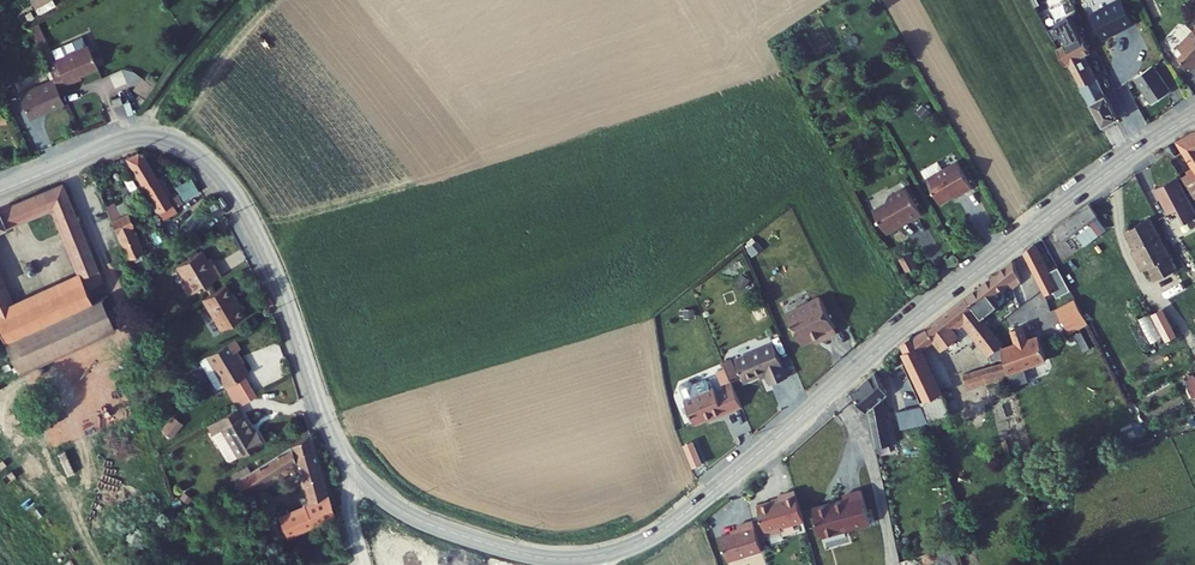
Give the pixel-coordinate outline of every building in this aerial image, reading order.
[(37,15),(56,7),(54,0),(31,0),(37,15)] [(1127,23),(1115,0),(1111,0),(1082,15),(1094,38),(1114,27),(1115,29),(1127,23)] [(22,36),(30,33),(23,13),(15,18),(22,36)] [(1187,26),(1190,30),(1187,32),(1173,46),(1186,70),(1188,69),(1192,65),(1192,62),(1194,59),(1194,22),(1187,26)] [(1167,51),(1187,32),(1181,27),(1174,28),(1159,43),(1167,51)] [(1070,56),(1079,51),(1070,35),(1047,48),(1055,62),(1058,60),(1093,125),(1109,116),(1096,93),(1088,98),(1079,82),(1083,79),(1070,56)] [(49,57),(41,61),(37,51),(29,54),(39,81),(41,86),(49,83),(50,85),(59,82),(58,79),(83,70),(75,48),(72,49),(68,39),(46,48),(49,57)] [(1186,70),(1173,46),(1167,51),(1167,56),(1183,72),(1185,70),(1186,70)] [(49,57),(46,48),(37,51),(41,61),(49,57)] [(1143,102),(1162,89),(1145,65),(1126,78),(1143,102)] [(1079,82),(1088,98),(1096,93),(1086,77),(1083,79),(1079,82)] [(144,96),(151,84),(140,78),(134,91),(144,96)] [(13,118),(48,105),(41,86),(39,81),(4,94),(13,118)] [(126,101),(135,88),(127,83),(118,96),(126,101)] [(98,109),(106,106),(104,100),(96,103),(98,109)] [(1193,157),(1194,156),(1194,126),(1169,140),(1174,150),(1189,177),(1194,174),(1194,160),(1193,157)] [(125,150),(110,155),(147,216),(161,209),(125,150)] [(1194,195),(1194,188),(1189,177),(1174,150),(1161,157),(1185,201),(1194,195)] [(916,184),(929,209),(939,203),(937,201),(944,197),(946,201),(961,192),(960,191),(951,175),(947,167),(931,175),(916,184)] [(916,184),(931,175),(927,168),(911,176),(916,184)] [(960,191),(971,185),(962,169),(951,175),(960,191)] [(166,193),(181,184),(173,171),(158,181),(166,193)] [(1172,224),(1185,217),(1165,178),(1142,189),(1155,215),(1165,210),(1172,224)] [(0,199),(0,220),(34,205),(66,275),(86,266),(46,179),(0,199)] [(895,189),(878,199),(876,204),(862,212),(875,235),(887,229),(889,225),(894,222),(896,224),(910,216),(895,189)] [(156,197),(160,203),(166,199),(162,193),(156,197)] [(106,196),(101,198),(108,212),(112,210),(106,196)] [(92,203),(118,259),(133,252),(112,210),(108,212),(101,198),(92,203)] [(1074,207),(1040,233),(1048,243),(1068,228),(1082,217),(1074,207)] [(1075,238),(1090,227),(1082,217),(1068,228),(1075,238)] [(176,219),(169,224),(175,232),(182,227),(176,219)] [(1136,231),(1114,243),(1135,283),(1138,281),(1144,293),(1163,283),(1136,231)] [(1036,247),(1024,253),(1047,297),(1055,293),(1059,300),(1072,293),(1060,271),(1050,276),(1036,247)] [(184,248),(161,261),(168,274),(163,277),(171,289),(203,270),(197,260),(192,261),(184,248)] [(1021,277),(1014,258),(971,294),(989,331),(993,338),(996,344),(997,346),(1006,341),(995,316),(1004,308),(997,299),(1021,277)] [(910,275),(903,262),(892,268),(900,281),(910,275)] [(18,272),(19,270),(19,267),(19,266),(17,264),(17,263),(14,263),(12,263),(10,264),(8,266),(8,267),(8,269),(9,272),(10,273),(12,274),(15,274),(17,273),(18,272)] [(66,275),(77,299),(0,332),(0,359),(4,368),(100,324),(86,294),(97,290),(86,266),(66,275)] [(77,299),(66,275),(28,292),(27,289),(16,294),(18,298),(0,306),(0,332),(77,299)] [(209,281),(186,295),(194,309),(219,296),(209,281)] [(971,294),(930,327),(936,336),(942,346),(961,331),(965,332),(971,327),(987,359),(1000,353),(997,346),(996,344),(993,338),(989,331),(971,294)] [(227,311),(219,296),(194,309),(204,325),(227,311)] [(826,336),(809,301),(776,317),(791,348),(815,337),(817,341),(826,336)] [(1162,309),(1151,315),(1165,343),(1176,337),(1162,309)] [(1151,314),(1140,318),(1148,342),(1159,338),(1151,314)] [(923,347),(936,336),(930,327),(919,336),(923,347)] [(1001,355),(1005,363),(1012,376),(1048,362),(1039,340),(1032,344),(1028,335),(1025,328),(1013,332),(1015,335),(1020,347),(1001,355)] [(220,333),(191,350),(198,361),(190,366),(199,381),(207,377),(223,404),(241,393),(227,371),(233,368),(220,347),(226,344),(220,333)] [(909,354),(906,355),(933,414),(947,408),(943,400),(945,399),(931,368),(923,347),(919,336),(905,343),(909,354)] [(765,346),(725,362),(735,387),(758,379),(761,389),(780,383),(765,346)] [(191,350),(184,354),(190,366),(198,361),(191,350)] [(1000,353),(987,359),(990,369),(1005,363),(1001,355),(1000,353)] [(884,356),(874,365),(877,373),(889,367),(884,356)] [(990,369),(966,378),(971,391),(986,385),(1012,376),(1005,363),(990,369)] [(863,375),(840,397),(852,420),(860,456),(876,452),(864,405),(872,401),(863,375)] [(1186,380),(1194,398),(1194,378),(1194,376),(1186,380)] [(700,389),(670,400),(680,426),(710,414),(711,418),(729,410),(721,391),(704,397),(700,389)] [(903,403),(896,407),(903,425),(910,422),(903,403)] [(218,407),(188,425),(194,434),(204,428),(210,438),(199,444),(209,460),(246,439),(238,427),(235,429),(226,413),(223,415),(218,407)] [(174,416),(162,430),(171,438),(183,424),(174,416)] [(204,428),(194,434),(199,444),(210,438),(204,428)] [(292,432),(218,478),(230,500),(279,470),(291,504),(284,507),(286,511),(260,520),(267,538),(317,519),(292,432)] [(684,444),(690,469),(701,466),(695,441),(684,444)] [(787,524),(779,493),(763,498),(764,501),(741,508),(749,534),(753,537),(763,534),(765,530),(787,524)] [(1038,494),(1029,496),(1034,513),(1042,511),(1038,494)] [(831,505),(798,512),(804,540),(855,530),(848,497),(830,501),(831,505)] [(738,528),(725,532),(727,537),(708,543),(715,564),(722,564),(747,557),(738,528)]
